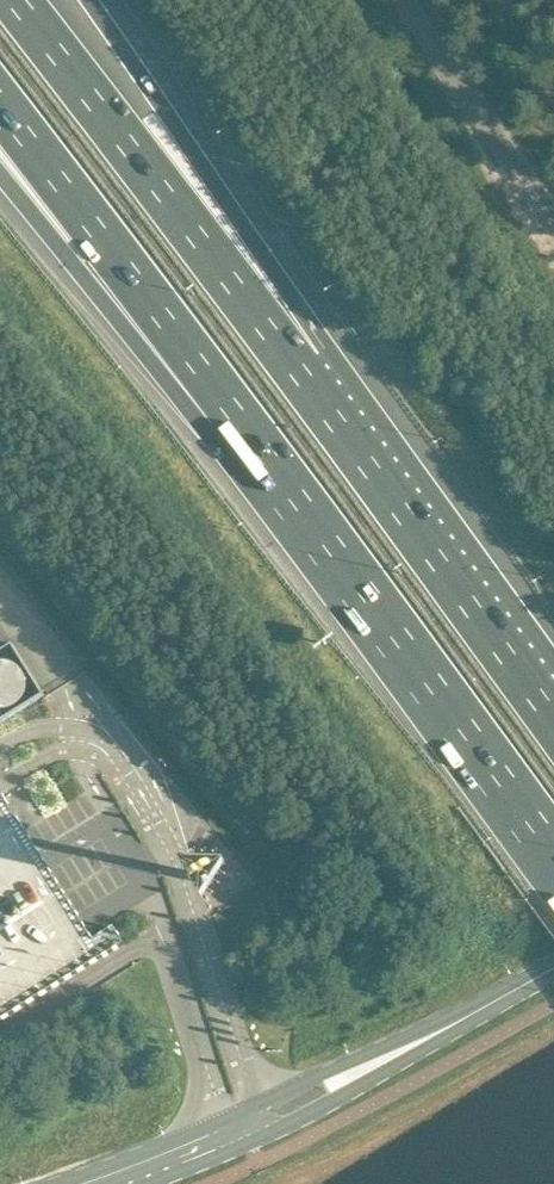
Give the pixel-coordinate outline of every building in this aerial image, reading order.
[(109,966),(0,789),(0,1035),(109,966)]
